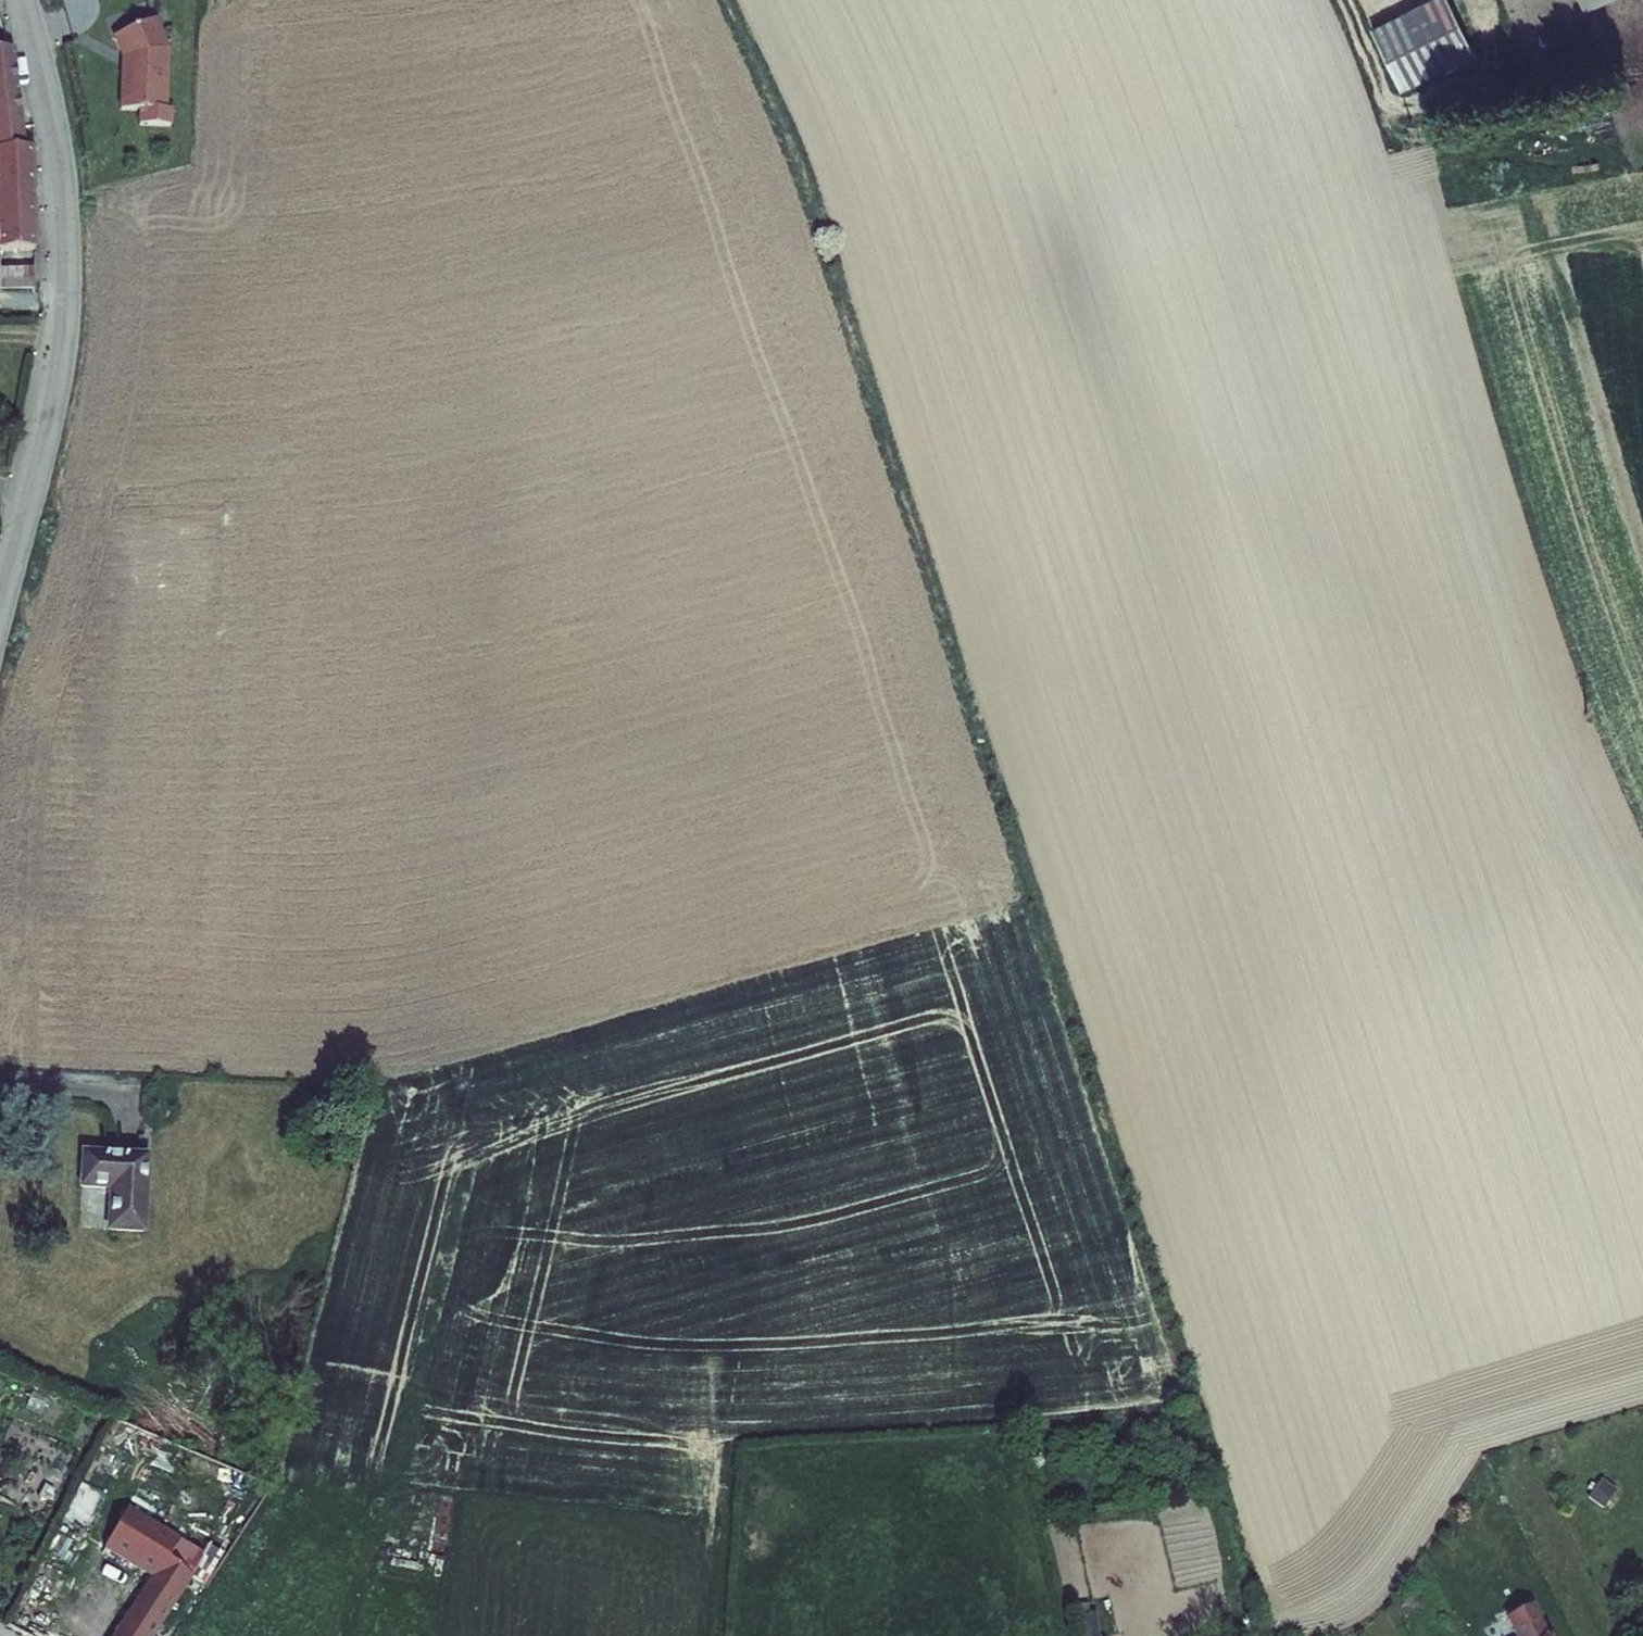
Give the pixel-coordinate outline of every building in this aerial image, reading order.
[(1381,35),(1411,98),(1488,62),(1458,0),(1456,0),(1381,35)] [(1600,12),(1624,0),(1594,0),(1600,12)] [(153,21),(112,39),(120,59),(123,58),(125,63),(125,65),(121,65),(119,112),(139,113),(138,127),(169,128),(170,112),(164,111),(166,51),(153,21)] [(24,52),(0,52),(0,112),(2,132),(34,129),(24,52)] [(36,140),(34,129),(2,132),(4,142),(36,140)] [(38,151),(36,140),(4,142),(5,152),(38,151)] [(46,210),(44,150),(38,151),(5,152),(7,211),(46,210)] [(46,210),(7,211),(7,223),(9,223),(10,249),(11,250),(47,250),(47,237),(46,210)] [(0,223),(0,279),(11,279),(11,272),(11,250),(10,249),(9,223),(7,223),(0,223)] [(43,272),(11,272),(11,279),(11,289),(47,289),(47,272),(43,272)] [(151,1159),(87,1156),(86,1188),(117,1189),(115,1232),(147,1234),(151,1159)] [(120,1529),(109,1548),(157,1574),(123,1635),(154,1635),(191,1568),(120,1529)] [(1082,1635),(1102,1635),(1095,1605),(1076,1609),(1082,1635)] [(1544,1610),(1520,1621),(1527,1635),(1556,1635),(1544,1610)]
